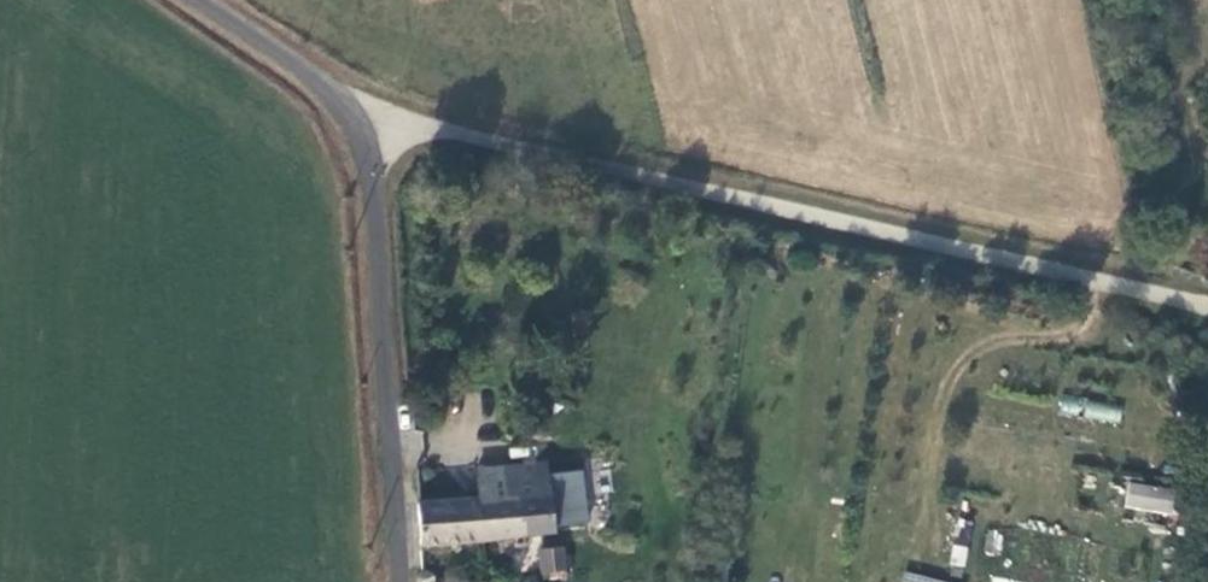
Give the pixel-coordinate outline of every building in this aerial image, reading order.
[(482,464),(484,492),(487,534),(554,528),(575,507),(573,480),(572,472),(552,474),(550,458),(482,464)] [(586,479),(573,480),(575,507),(588,506),(586,479)] [(1122,515),(1175,520),(1178,487),(1125,482),(1122,515)] [(424,540),(487,534),(484,492),(421,497),(424,540)] [(569,563),(548,566),(550,578),(571,575),(569,563)]
